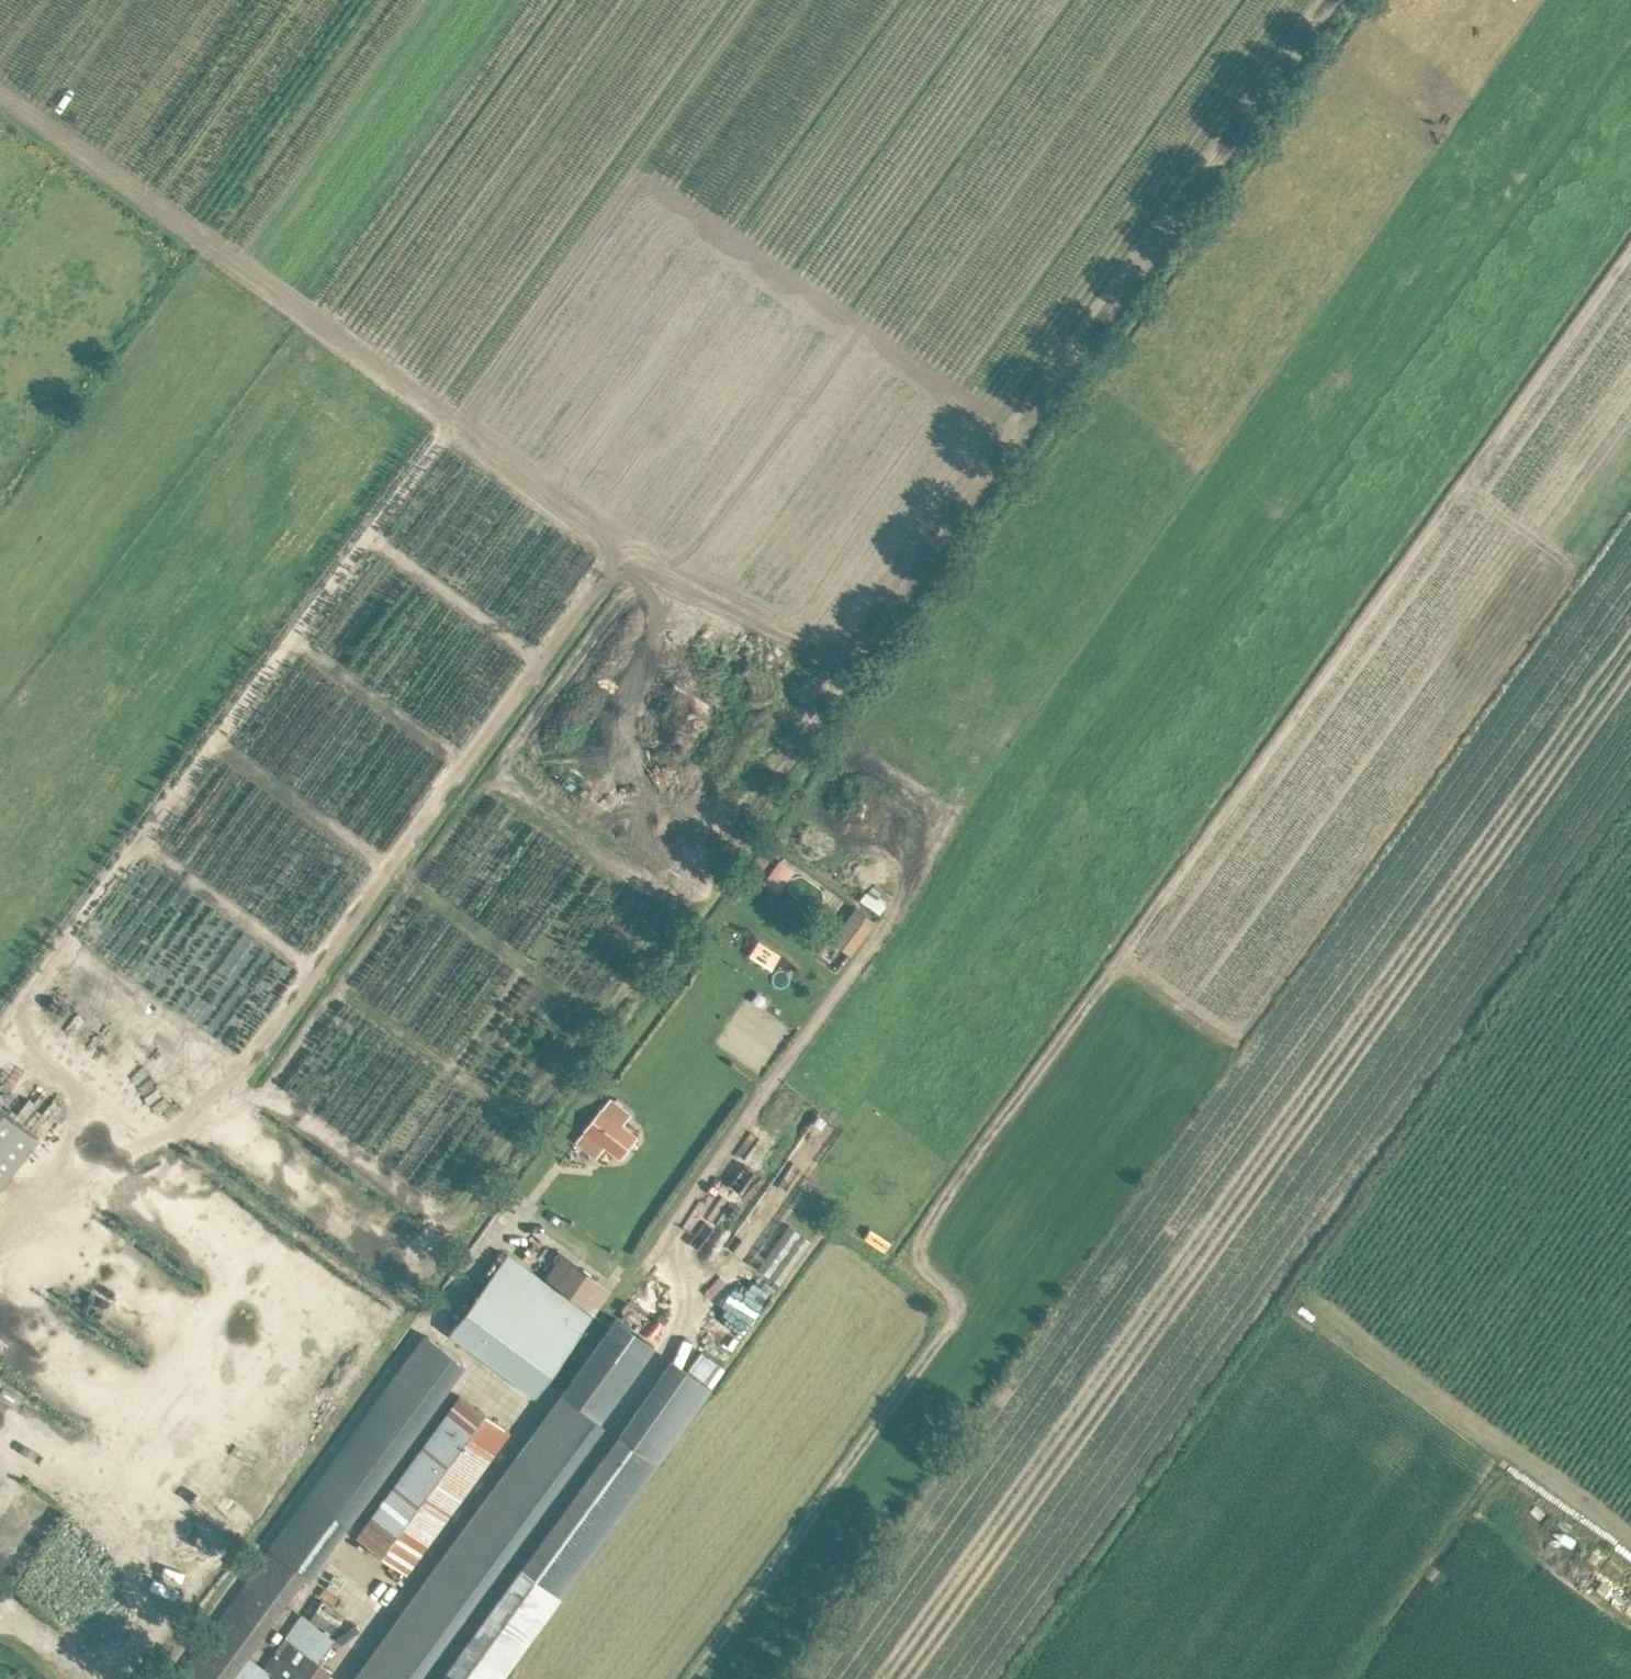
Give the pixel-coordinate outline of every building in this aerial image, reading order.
[(780,860),(763,883),(779,895),(796,872),(780,860)] [(873,882),(860,901),(880,915),(893,895),(873,882)] [(856,906),(830,941),(850,956),(876,921),(856,906)] [(759,941),(751,954),(773,968),(781,955),(759,941)] [(610,1099),(577,1142),(595,1156),(603,1146),(619,1158),(636,1136),(620,1123),(628,1113),(610,1099)] [(40,1134),(0,1104),(0,1186),(40,1134)] [(791,1224),(758,1266),(779,1283),(812,1240),(791,1224)] [(547,1378),(593,1315),(508,1253),(462,1315),(547,1378)] [(174,1678),(324,1678),(331,1669),(286,1636),(264,1666),(249,1655),(307,1576),(310,1578),(467,1363),(427,1333),(174,1678)] [(604,1424),(643,1371),(600,1340),(353,1678),(418,1678),(604,1424)] [(618,1434),(440,1678),(500,1678),(709,1392),(670,1363),(618,1434)] [(406,1573),(508,1431),(458,1395),(356,1537),(406,1573)] [(426,1573),(416,1566),(394,1598),(404,1605),(426,1573)]
